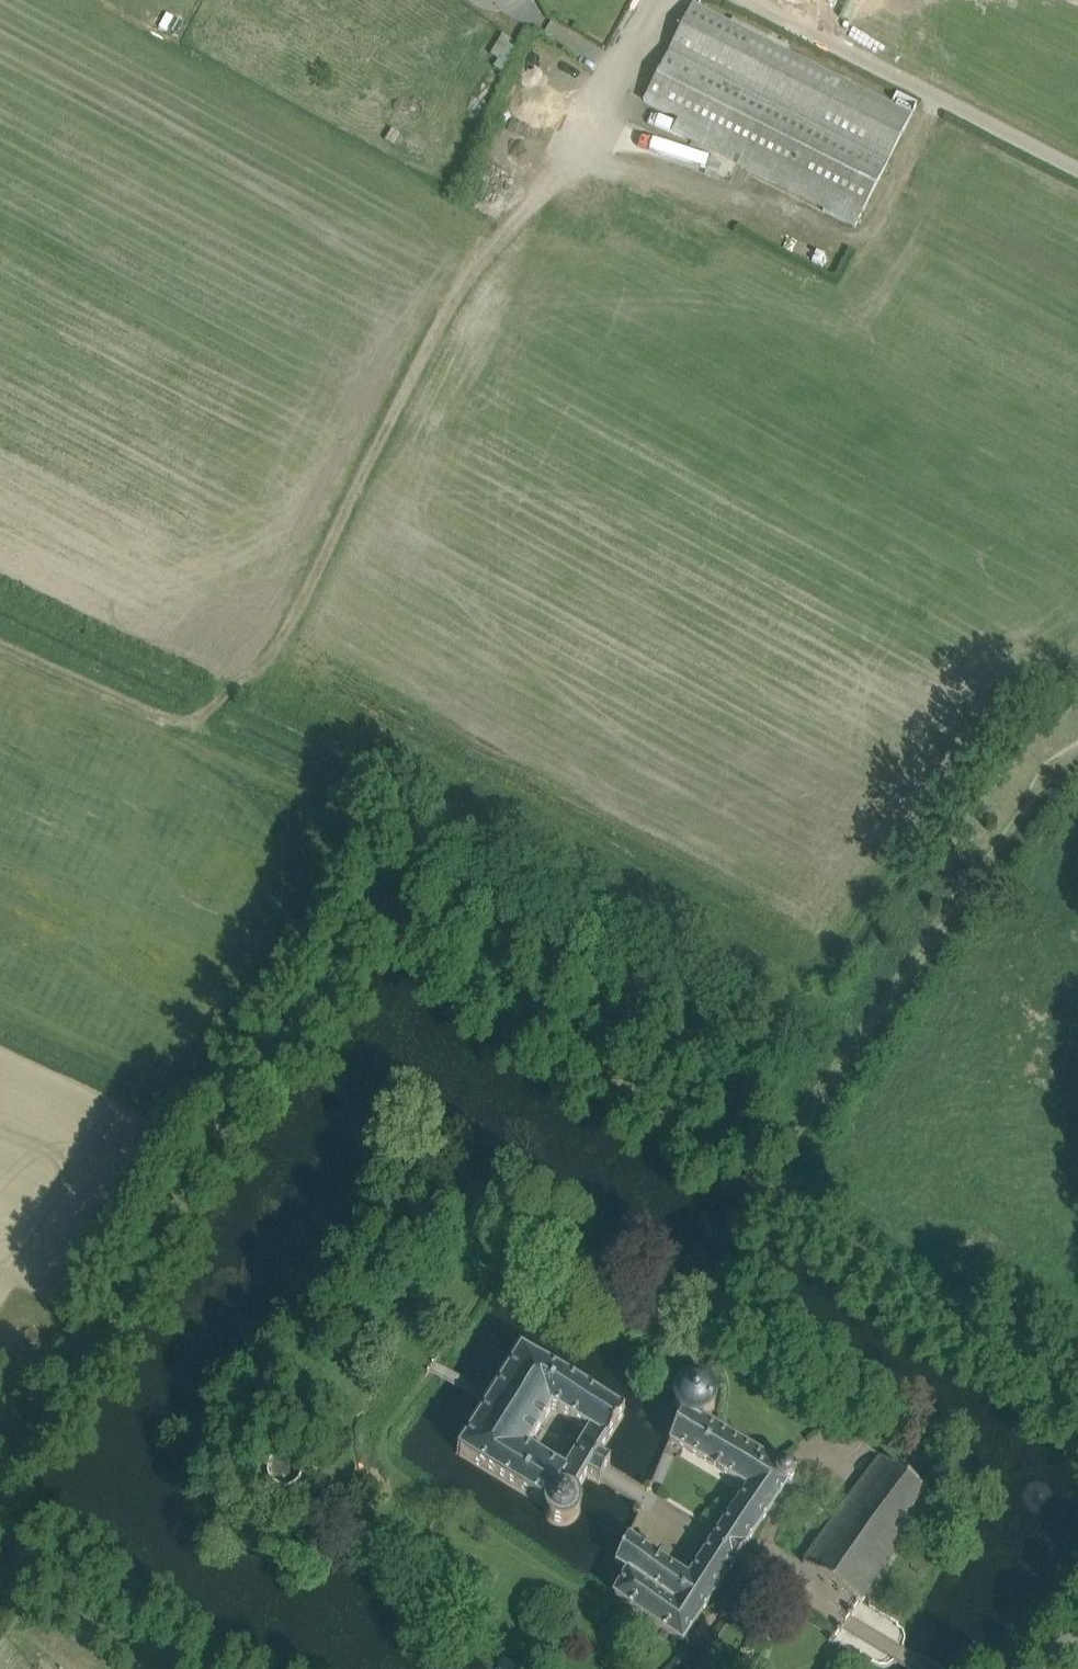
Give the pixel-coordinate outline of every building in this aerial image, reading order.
[(694,5),(669,53),(644,103),(678,121),(672,133),(856,227),(912,116),(694,5)] [(605,1473),(611,1463),(597,1455),(623,1414),(522,1350),(491,1400),(484,1411),(459,1451),(545,1504),(546,1509),(547,1513),(549,1517),(554,1522),(559,1524),(564,1524),(568,1523),(572,1520),(575,1517),(577,1511),(578,1506),(576,1501),(574,1498),(572,1495),(585,1474),(599,1482),(605,1473)] [(689,1576),(627,1539),(615,1563),(626,1570),(612,1596),(684,1642),(740,1557),(788,1486),(790,1485),(792,1484),(793,1483),(794,1481),(795,1480),(796,1479),(796,1478),(796,1476),(796,1475),(796,1473),(795,1472),(794,1469),(793,1467),(791,1466),(789,1465),(788,1465),(786,1464),(784,1464),(782,1465),(705,1418),(710,1412),(713,1407),(715,1401),(716,1396),(714,1390),(713,1385),(710,1382),(707,1378),(702,1375),(696,1375),(689,1376),(685,1378),(682,1381),(678,1384),(675,1393),(675,1399),(677,1404),(679,1409),(667,1440),(745,1489),(712,1539),(689,1576)] [(933,1496),(882,1457),(804,1563),(857,1600),(857,1601),(861,1604),(864,1600),(862,1598),(933,1496)] [(303,1485),(304,1478),(303,1471),(301,1467),(298,1463),(294,1460),(290,1459),(283,1458),(274,1460),(268,1465),(264,1471),(263,1479),(265,1486),(269,1492),(275,1497),(279,1498),(284,1499),(292,1497),(299,1492),(301,1489),(303,1485)]
